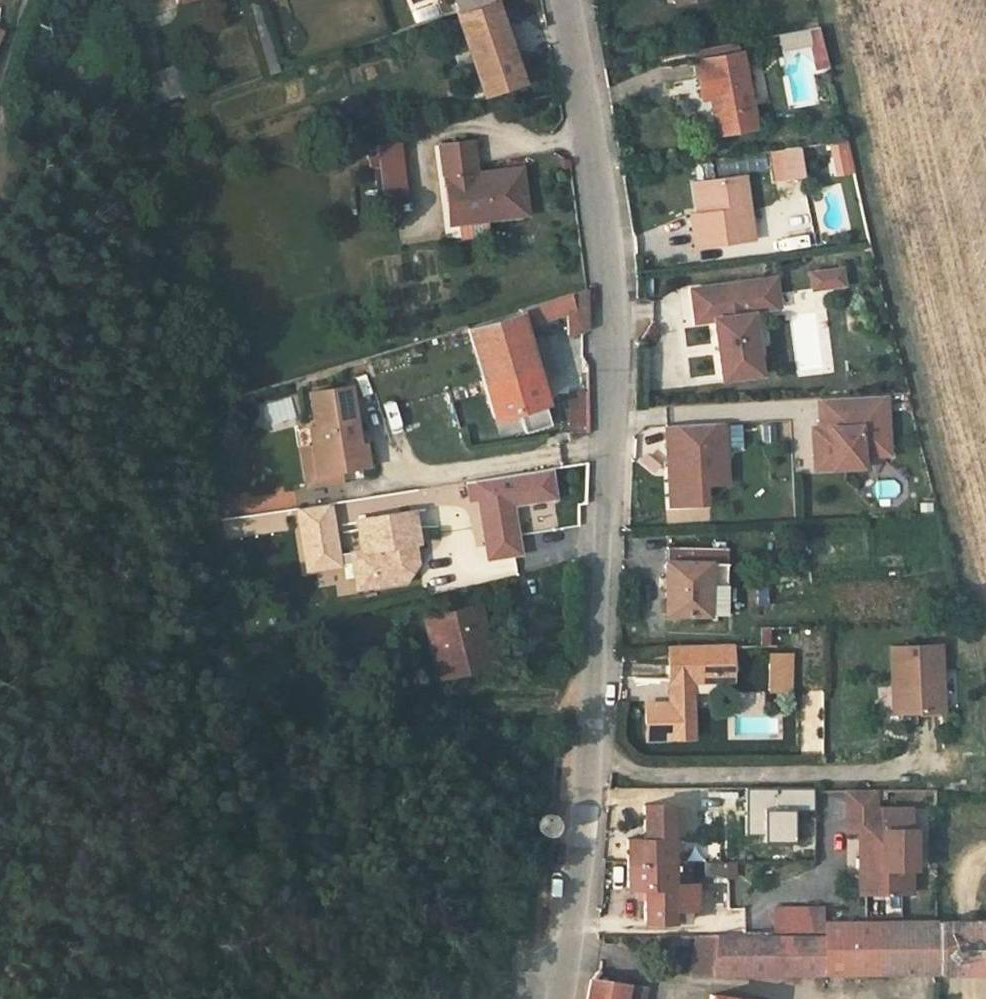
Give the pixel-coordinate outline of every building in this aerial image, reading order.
[(455,11),(464,38),(483,94),(520,81),(518,76),(514,62),(492,0),(490,0),(488,1),(467,7),(455,11)] [(818,26),(808,28),(811,41),(821,39),(818,26)] [(827,66),(821,39),(811,41),(816,68),(827,66)] [(755,125),(741,51),(695,61),(702,98),(711,96),(718,132),(755,125)] [(522,60),(514,62),(518,76),(527,73),(522,60)] [(154,102),(183,91),(174,66),(145,76),(154,102)] [(346,131),(332,135),(336,148),(350,144),(346,131)] [(835,141),(827,142),(829,157),(833,157),(841,156),(840,150),(839,140),(835,141)] [(439,146),(444,187),(453,186),(458,224),(485,220),(525,215),(519,170),(485,173),(486,180),(476,181),(475,174),(470,141),(439,146)] [(800,145),(780,148),(785,180),(805,176),(800,145)] [(403,195),(399,151),(398,146),(378,148),(384,197),(403,195)] [(833,157),(834,164),(845,161),(843,150),(840,150),(841,156),(833,157)] [(743,175),(692,182),(696,212),(690,213),(695,247),(752,239),(743,175)] [(453,186),(444,187),(449,225),(458,224),(453,186)] [(487,235),(485,220),(458,224),(460,238),(487,235)] [(842,266),(806,268),(807,288),(844,286),(842,266)] [(780,314),(776,273),(686,283),(690,324),(707,322),(714,382),(760,377),(754,318),(780,314)] [(566,336),(587,329),(585,290),(541,302),(547,321),(566,314),(566,336)] [(525,328),(547,321),(541,302),(519,308),(525,328)] [(519,308),(465,325),(480,378),(493,420),(517,412),(524,433),(528,433),(548,426),(543,405),(547,404),(525,328),(519,308)] [(311,414),(352,408),(349,386),(308,393),(311,414)] [(588,433),(588,392),(568,393),(568,433),(588,433)] [(890,458),(887,396),(815,397),(817,424),(805,424),(806,472),(866,472),(865,458),(890,458)] [(352,408),(311,414),(314,428),(309,428),(312,445),(316,473),(337,469),(366,465),(363,444),(358,445),(352,408)] [(743,447),(741,421),(660,425),(663,506),(707,503),(705,483),(726,482),(725,447),(743,447)] [(316,473),(312,445),(300,447),(306,487),(339,482),(337,469),(316,473)] [(519,552),(512,504),(554,497),(550,473),(508,480),(476,484),(480,508),(487,557),(519,552)] [(330,506),(297,511),(305,570),(339,565),(330,506)] [(358,520),(362,551),(406,545),(414,544),(419,543),(413,511),(358,520)] [(418,563),(414,544),(406,545),(408,560),(418,563)] [(406,545),(362,551),(352,553),(356,580),(375,577),(376,586),(407,582),(418,563),(408,560),(406,545)] [(726,547),(667,547),(667,614),(726,614),(726,547)] [(358,589),(376,586),(375,577),(356,580),(358,589)] [(768,604),(767,580),(756,580),(757,605),(768,604)] [(476,605),(424,619),(438,677),(490,664),(476,605)] [(936,643),(887,646),(889,682),(898,682),(899,711),(940,709),(936,643)] [(694,679),(733,678),(732,645),(669,647),(672,710),(693,709),(692,679),(694,679)] [(791,655),(769,654),(768,690),(790,690),(791,655)] [(898,682),(889,682),(891,712),(899,711),(898,682)] [(694,740),(693,709),(672,710),(673,741),(694,740)] [(811,807),(811,790),(798,790),(799,807),(811,807)] [(873,811),(873,792),(845,792),(845,811),(873,811)] [(625,861),(670,861),(670,805),(641,806),(641,838),(625,838),(625,861)] [(873,811),(845,811),(845,833),(857,833),(857,852),(862,852),(862,894),(907,894),(907,870),(911,870),(911,832),(907,832),(907,812),(873,811)] [(557,825),(557,822),(556,819),(555,816),(552,814),(550,813),(547,812),(543,812),(540,813),(538,815),(536,818),(535,821),(534,824),(535,827),(536,830),(538,832),(541,834),(544,835),(547,835),(550,834),(553,833),(555,831),(557,828),(557,825)] [(793,860),(811,860),(811,850),(811,845),(794,846),(793,860)] [(670,861),(625,861),(625,888),(643,886),(643,920),(671,919),(671,907),(693,908),(692,883),(671,883),(670,861)] [(724,861),(704,861),(703,877),(724,876),(724,861)] [(810,915),(811,908),(774,908),(774,930),(811,930),(810,915)] [(821,915),(810,915),(811,930),(821,929),(821,915)] [(939,973),(939,919),(935,920),(824,921),(824,936),(716,936),(710,974),(818,973),(939,973)] [(939,919),(939,973),(985,973),(985,919),(939,919)] [(698,974),(710,974),(716,936),(702,936),(698,974)] [(585,998),(623,998),(608,996),(611,982),(589,979),(585,998)] [(611,982),(608,996),(623,998),(641,998),(643,986),(611,982)]
